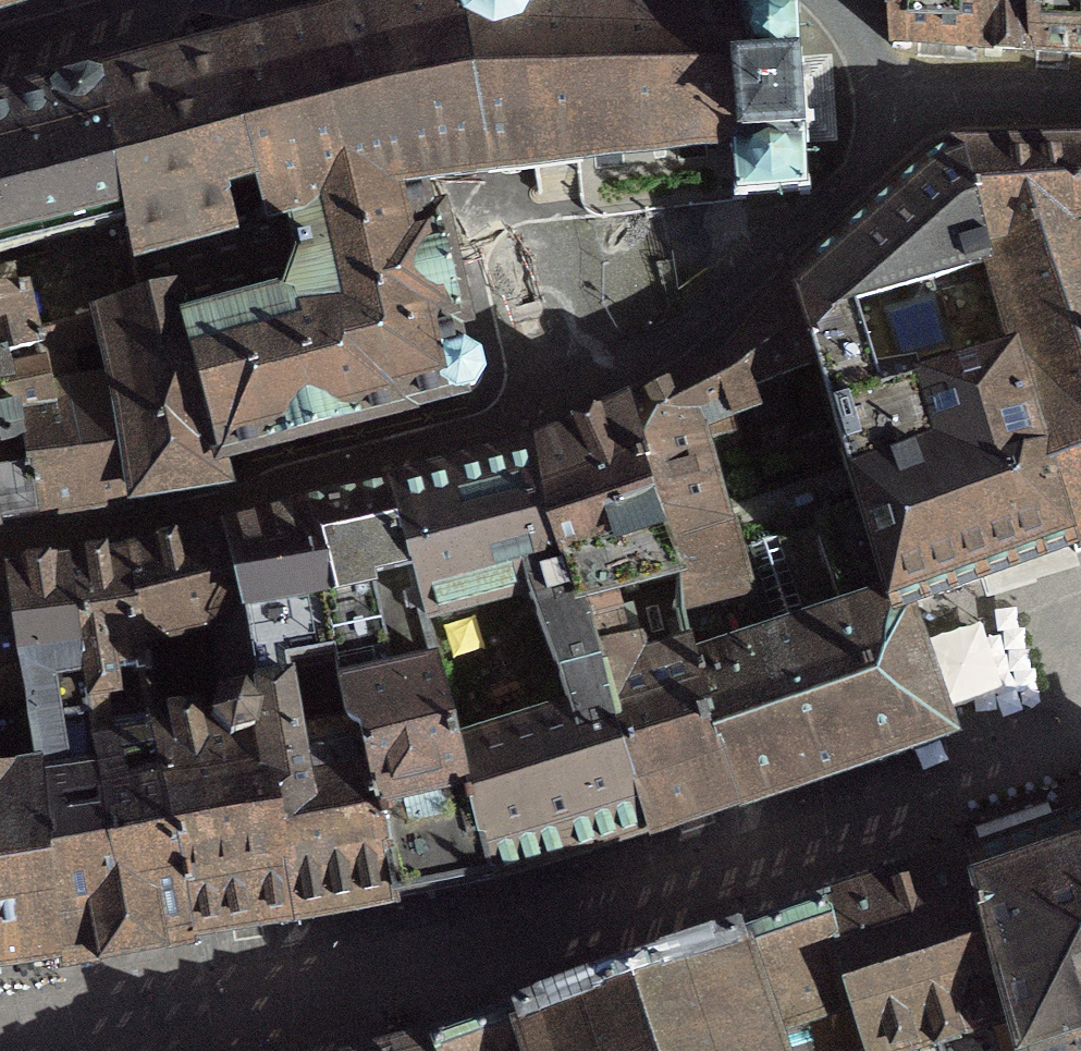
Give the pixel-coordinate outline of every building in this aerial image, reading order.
[(121,225),(139,304),(104,310),(93,314),(96,324),(101,341),(111,382),(73,389),(49,392),(45,393),(49,408),(70,404),(123,394),(137,503),(141,502),(141,501),(212,490),(212,491),(225,489),(223,476),(220,477),(217,462),(404,414),(403,412),(465,396),(473,390),(478,379),(477,367),(473,361),(467,356),(460,354),(453,354),(448,331),(461,327),(456,305),(460,303),(459,299),(455,300),(450,279),(454,278),(453,273),(449,274),(436,221),(423,224),(415,185),(573,162),(733,144),(733,147),(728,148),(729,155),(733,155),(736,193),(732,193),(733,204),(743,203),(743,199),(796,195),(796,199),(807,198),(806,187),(802,188),(803,173),(801,173),(800,149),(804,149),(803,140),(798,140),(798,139),(804,137),(804,130),(810,130),(806,75),(800,75),(799,68),(793,67),(793,66),(798,65),(797,56),(793,57),(792,35),(794,34),(791,21),(795,21),(795,10),(785,11),(785,14),(747,15),(747,12),(737,12),(737,14),(728,13),(564,1),(545,0),(430,0),(381,10),(379,3),(368,6),(369,14),(0,113),(0,255),(121,225)] [(42,0),(0,0),(0,14),(42,0)] [(893,32),(888,33),(889,50),(906,51),(907,46),(942,49),(975,51),(1006,53),(1032,54),(1080,58),(1080,0),(892,0),(893,32)] [(1080,244),(1080,148),(1077,149),(1076,150),(957,153),(985,251),(1080,244)] [(921,171),(798,281),(791,273),(817,364),(847,461),(893,614),(898,611),(1061,552),(1070,549),(985,251),(957,153),(938,161),(921,171)] [(985,251),(1070,549),(1073,556),(1079,554),(1076,546),(1080,544),(1080,244),(985,251)] [(678,623),(696,676),(737,804),(781,788),(817,776),(818,779),(838,772),(857,765),(856,763),(940,734),(905,632),(898,611),(893,614),(847,461),(721,501),(705,440),(732,428),(723,395),(817,364),(791,273),(725,359),(648,401),(632,410),(680,577),(678,623)] [(32,345),(20,292),(0,296),(0,353),(32,345)] [(49,408),(45,393),(32,345),(0,353),(0,417),(18,413),(49,408)] [(49,408),(18,413),(36,519),(62,515),(85,511),(108,507),(131,503),(131,504),(137,503),(123,394),(70,404),(49,408)] [(428,647),(579,607),(577,602),(680,577),(632,410),(553,447),(540,453),(462,474),(388,493),(428,647)] [(0,417),(0,524),(36,519),(18,413),(0,417)] [(352,688),(360,721),(442,700),(428,647),(388,493),(302,512),(339,691),(352,688)] [(293,696),(339,691),(302,512),(223,535),(243,651),(251,702),(293,696)] [(141,673),(243,651),(223,535),(124,563),(141,673)] [(93,746),(94,745),(128,739),(119,691),(143,687),(141,673),(124,563),(66,572),(93,746)] [(40,794),(100,785),(101,784),(94,745),(93,746),(66,572),(6,578),(22,681),(37,774),(40,794)] [(732,804),(732,806),(737,804),(696,676),(678,623),(680,577),(577,602),(579,607),(585,615),(587,623),(593,640),(651,836),(656,834),(654,831),(732,804)] [(22,681),(6,578),(0,579),(0,685),(22,681)] [(579,607),(428,647),(442,700),(489,883),(570,861),(645,834),(646,838),(651,836),(593,640),(587,623),(585,615),(579,607)] [(143,687),(150,733),(128,739),(94,745),(101,784),(100,785),(128,954),(131,953),(130,948),(178,938),(187,937),(188,942),(191,941),(194,941),(193,936),(271,924),(280,923),(281,927),(289,925),(292,925),(292,922),(312,918),(393,903),(393,902),(359,738),(307,747),(293,696),(251,702),(243,651),(141,673),(143,687)] [(442,700),(360,721),(356,722),(359,738),(393,902),(453,890),(489,883),(442,700)] [(0,781),(0,968),(9,966),(53,960),(54,967),(57,966),(40,811),(43,811),(40,794),(37,774),(0,781)] [(100,785),(40,794),(43,811),(40,811),(57,966),(63,965),(63,958),(106,951),(124,948),(125,954),(128,954),(100,785)] [(964,860),(965,862),(1021,1050),(1080,1050),(1080,822),(964,860)] [(965,862),(962,863),(963,865),(831,908),(830,906),(827,907),(869,1050),(1021,1050),(965,862)] [(827,907),(824,908),(823,905),(809,910),(810,913),(735,939),(734,936),(732,936),(711,943),(710,942),(661,959),(661,960),(657,962),(658,965),(653,966),(651,966),(649,961),(642,964),(644,969),(604,983),(602,978),(595,980),(596,986),(595,987),(590,988),(589,985),(585,987),(584,986),(535,1003),(535,1004),(514,1011),(513,1016),(439,1042),(437,1039),(422,1044),(422,1048),(423,1050),(869,1050),(827,907)]
